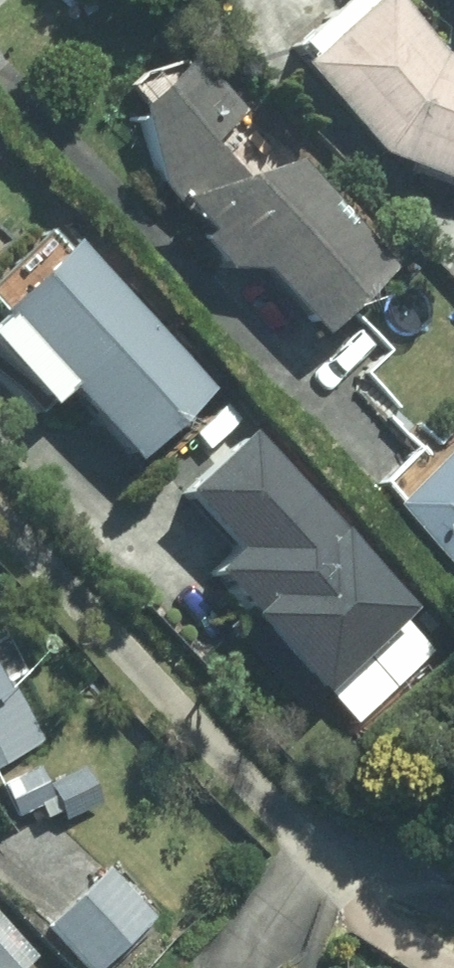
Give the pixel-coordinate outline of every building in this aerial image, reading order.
[(428,56),(373,0),(339,0),(272,65),(370,165),(453,196),(453,66),(428,56)] [(176,67),(124,119),(148,194),(193,239),(180,251),(207,278),(243,279),(311,347),(384,275),(176,67)] [(0,264),(0,382),(34,417),(53,399),(126,472),(202,397),(37,228),(0,264)] [(233,435),(160,506),(214,562),(186,589),(304,712),(406,614),(233,435)] [(378,511),(453,594),(453,442),(378,511)] [(40,740),(6,684),(0,687),(0,764),(40,740)] [(154,917),(95,865),(34,934),(73,967),(109,967),(154,917)] [(0,957),(0,967),(10,967),(0,957)]
